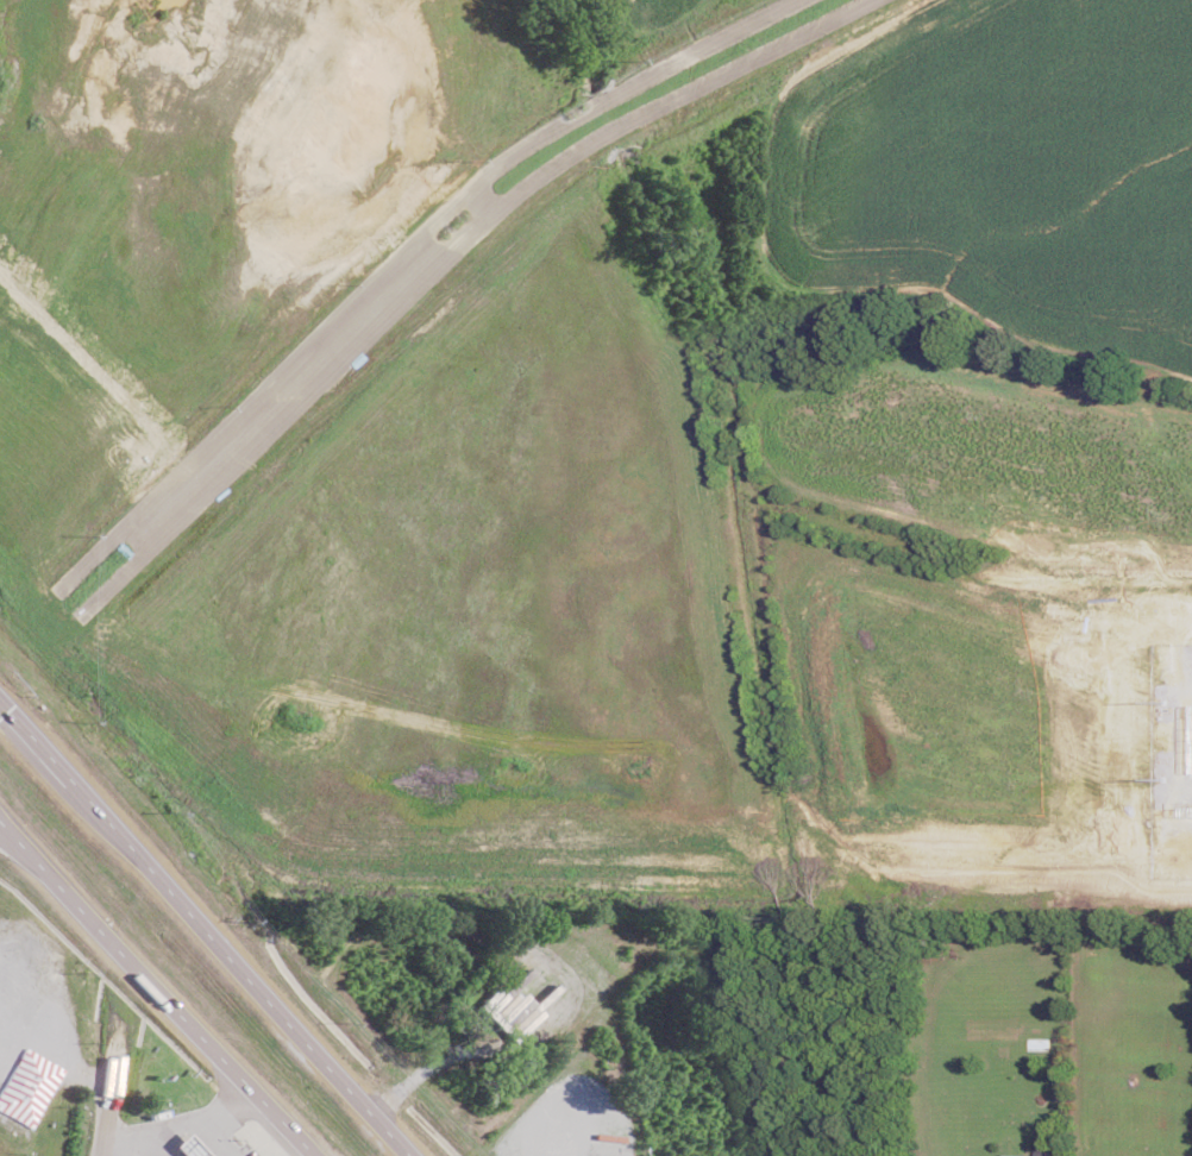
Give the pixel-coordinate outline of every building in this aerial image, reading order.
[(187,1131),(172,1144),(184,1155),(211,1155),(187,1131)] [(1047,1145),(1033,1145),(1032,1154),(1002,1153),(1002,1155),(1046,1155),(1047,1145)]
